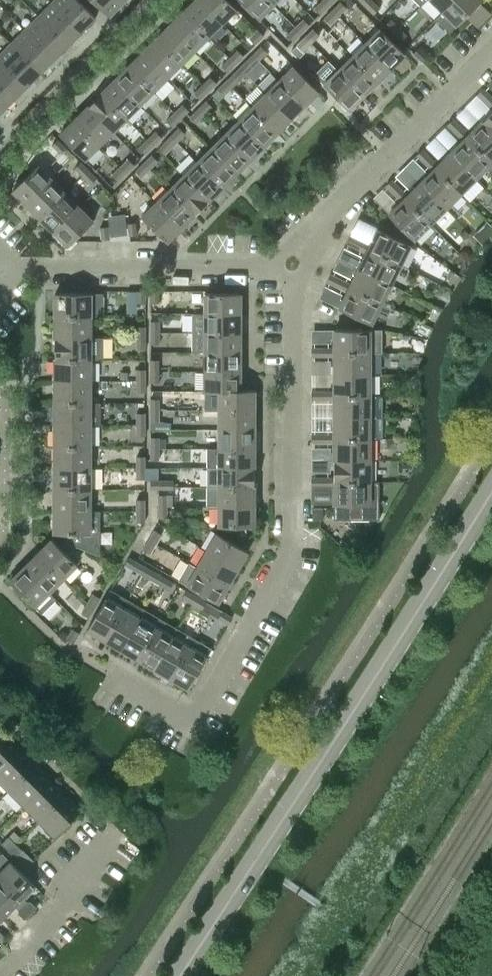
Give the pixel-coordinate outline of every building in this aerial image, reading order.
[(84,33),(88,30),(86,27),(96,17),(78,0),(56,0),(53,2),(84,33)] [(122,0),(92,0),(108,16),(123,1),(122,0)] [(209,36),(222,23),(200,0),(195,0),(183,11),(209,36)] [(222,23),(236,9),(228,0),(200,0),(222,23)] [(258,19),(273,4),(269,0),(240,0),(258,19)] [(321,14),(329,6),(323,0),(321,0),(314,7),(321,14)] [(365,7),(373,15),(380,8),(372,0),(365,7)] [(442,12),(454,0),(431,0),(442,12)] [(466,16),(479,3),(480,2),(482,0),(481,0),(454,0),(442,12),(456,26),(466,16)] [(40,16),(68,45),(77,36),(79,39),(84,33),(53,2),(40,16)] [(333,10),(339,16),(347,7),(341,2),(333,10)] [(466,16),(476,26),(490,13),(480,2),(479,3),(466,16)] [(325,18),(331,24),(339,16),(333,10),(325,18)] [(170,25),(195,50),(209,36),(183,11),(170,25)] [(26,30),(57,61),(61,57),(58,55),(68,45),(40,16),(26,30)] [(295,26),(301,33),(310,24),(303,18),(295,26)] [(400,27),(391,19),(384,26),(393,34),(400,27)] [(156,39),(181,64),(195,50),(170,25),(156,39)] [(287,35),(293,41),(301,33),(295,26),(287,35)] [(393,34),(401,43),(409,36),(400,27),(393,34)] [(305,37),(311,43),(320,34),(314,28),(305,37)] [(249,38),(256,44),(264,36),(258,29),(249,38)] [(365,43),(390,68),(405,54),(380,29),(365,43)] [(13,43),(41,72),(49,63),(52,66),(57,61),(26,30),(13,43)] [(297,45),(303,51),(311,43),(305,37),(297,45)] [(142,52),(167,78),(181,64),(156,39),(142,52)] [(30,88),(34,84),(31,82),(41,72),(13,43),(0,56),(0,58),(30,88)] [(352,56),(377,82),(390,68),(365,43),(352,56)] [(421,61),(426,55),(429,53),(421,44),(412,53),(421,61)] [(259,60),(268,52),(261,45),(253,54),(259,60)] [(229,57),(236,64),(244,55),(237,49),(229,57)] [(128,66),(153,91),(167,78),(142,52),(128,66)] [(245,62),(251,68),(259,60),(253,54),(245,62)] [(338,70),(363,96),(377,82),(352,56),(338,70)] [(236,64),(229,57),(221,65),(228,72),(236,64)] [(14,99),(22,91),(25,93),(30,88),(0,58),(0,85),(14,99)] [(115,79),(140,104),(153,91),(128,66),(115,79)] [(279,80),(304,105),(319,91),(293,66),(279,80)] [(363,96),(338,70),(324,84),(349,110),(363,96)] [(234,73),(225,81),(232,87),(232,88),(241,79),(234,73)] [(208,91),(217,83),(210,76),(202,85),(208,91)] [(101,93),(126,118),(140,104),(115,79),(101,93)] [(266,94),(291,119),(304,105),(279,80),(266,94)] [(218,88),(224,95),(232,87),(225,81),(218,88)] [(1,116),(6,111),(4,109),(14,99),(0,85),(0,115),(1,116)] [(194,92),(201,99),(208,91),(202,85),(201,85),(194,92)] [(485,102),(491,96),(483,88),(477,94),(485,102)] [(87,107),(112,132),(126,118),(101,93),(87,107)] [(252,107),(277,133),(291,119),(266,94),(252,107)] [(198,108),(204,115),(213,107),(206,100),(198,108)] [(174,112),(181,119),(189,110),(183,104),(174,112)] [(73,120),(99,146),(112,132),(87,107),(73,120)] [(238,121),(263,146),(277,133),(252,107),(238,121)] [(190,116),(197,123),(204,115),(198,108),(190,116)] [(491,133),(491,111),(481,122),(491,133)] [(173,127),(181,119),(174,112),(166,120),(173,127)] [(455,131),(460,126),(452,119),(447,124),(454,132),(455,131)] [(99,146),(73,120),(59,134),(85,160),(99,146)] [(224,135),(249,160),(263,146),(238,121),(224,135)] [(481,122),(468,135),(460,126),(455,131),(463,140),(466,137),(491,163),(491,162),(491,133),(481,122)] [(179,127),(170,135),(177,142),(186,133),(179,127)] [(156,131),(147,139),(153,146),(154,146),(162,138),(156,131)] [(163,143),(170,150),(177,142),(170,135),(163,143)] [(210,148),(235,174),(249,160),(224,135),(210,148)] [(451,152),(476,178),(491,163),(466,137),(463,140),(451,152)] [(60,153),(66,148),(58,139),(52,145),(60,153)] [(139,147),(146,153),(153,146),(147,139),(139,147)] [(197,162),(222,187),(235,174),(210,148),(197,162)] [(422,149),(416,155),(424,163),(429,158),(422,149)] [(460,194),(476,178),(451,152),(438,165),(430,157),(429,158),(424,163),(432,171),(435,169),(460,194)] [(152,154),(143,163),(149,169),(158,161),(152,154)] [(120,166),(120,167),(126,173),(135,164),(128,158),(120,166)] [(83,176),(89,171),(80,162),(74,168),(83,176)] [(183,176),(208,201),(222,187),(197,162),(183,176)] [(141,177),(149,169),(143,163),(135,170),(141,177)] [(27,205),(52,179),(37,165),(12,190),(27,205)] [(126,173),(120,167),(112,174),(119,181),(126,173)] [(419,184),(445,209),(460,194),(435,169),(432,171),(419,184)] [(89,171),(83,176),(91,184),(96,178),(89,171)] [(169,189),(194,215),(208,201),(183,176),(169,189)] [(41,219),(66,194),(52,179),(27,205),(41,219)] [(391,180),(386,185),(394,193),(399,187),(391,180)] [(407,196),(399,187),(394,193),(401,201),(405,199),(430,224),(445,209),(419,184),(407,196)] [(156,203),(181,228),(194,215),(169,189),(156,203)] [(54,232),(80,207),(66,194),(41,219),(54,232)] [(405,199),(401,201),(388,214),(414,240),(430,224),(405,199)] [(181,228),(156,203),(142,217),(167,242),(181,228)] [(80,207),(54,232),(68,246),(93,221),(80,207)] [(129,235),(137,234),(135,222),(127,223),(129,235)] [(101,239),(109,238),(108,226),(99,227),(101,239)] [(368,249),(400,265),(410,244),(378,229),(370,245),(360,240),(360,241),(356,248),(366,253),(368,249)] [(346,243),(356,248),(360,241),(349,235),(346,243)] [(358,268),(391,284),(400,265),(368,249),(366,253),(358,268)] [(391,284),(358,268),(351,284),(341,280),(337,287),(347,291),(349,287),(381,303),(391,284)] [(327,282),(337,287),(341,280),(330,274),(327,282)] [(371,324),(381,303),(349,287),(347,291),(339,308),(371,324)] [(145,303),(145,291),(137,291),(137,303),(145,303)] [(159,291),(151,291),(151,303),(159,303),(159,291)] [(55,315),(91,315),(91,293),(55,293),(55,315)] [(205,312),(240,312),(240,293),(205,293),(205,312)] [(240,312),(205,312),(192,312),(192,332),(240,332),(240,312)] [(91,315),(55,315),(55,336),(91,336),(91,315)] [(151,321),(151,332),(159,332),(159,321),(151,321)] [(136,325),(136,336),(145,336),(145,326),(136,325)] [(334,352),(370,352),(370,329),(334,329),(334,348),(323,348),(324,356),(334,356),(334,352)] [(159,344),(159,332),(151,332),(151,344),(159,344)] [(240,351),(240,332),(192,332),(192,352),(205,352),(205,351),(240,351)] [(91,336),(55,336),(55,358),(91,358),(91,336)] [(145,336),(136,336),(137,349),(145,349),(145,336)] [(311,356),(324,356),(323,348),(311,348),(311,356)] [(205,370),(240,370),(240,351),(205,351),(205,352),(205,370)] [(334,374),(370,374),(370,352),(334,352),(334,356),(334,374)] [(91,358),(55,358),(55,379),(90,380),(91,358)] [(150,359),(150,370),(160,370),(160,359),(150,359)] [(136,369),(136,380),(146,380),(146,369),(136,369)] [(150,382),(160,382),(160,370),(150,370),(150,382)] [(240,370),(205,370),(204,391),(219,391),(240,391),(240,370)] [(323,391),(323,399),(334,399),(334,396),(370,396),(370,374),(334,374),(334,391),(323,391)] [(90,380),(55,379),(54,401),(90,401),(90,380)] [(136,391),(146,391),(146,380),(136,380),(136,391)] [(254,409),(254,390),(240,390),(240,391),(219,391),(219,409),(254,409)] [(323,399),(323,391),(311,391),(311,399),(323,399)] [(334,417),(370,417),(370,396),(334,396),(334,399),(334,417)] [(150,410),(160,410),(160,398),(150,398),(150,410)] [(90,401),(54,401),(54,422),(90,423),(90,401)] [(219,428),(254,428),(254,409),(219,409),(219,428)] [(150,410),(150,421),(160,421),(160,410),(150,410)] [(136,412),(136,423),(146,423),(146,412),(136,412)] [(370,417),(334,417),(334,434),(323,434),(323,442),(334,442),(334,438),(370,438),(370,417)] [(90,423),(54,422),(54,444),(90,445),(90,423)] [(136,435),(146,435),(146,423),(136,423),(136,435)] [(219,448),(254,448),(254,428),(219,428),(219,448)] [(311,442),(323,442),(323,434),(311,434),(311,442)] [(150,447),(160,447),(160,436),(150,436),(150,447)] [(334,460),(370,460),(370,438),(334,438),(334,442),(334,460)] [(90,445),(54,444),(54,466),(90,466),(90,445)] [(150,459),(159,460),(160,447),(150,447),(150,459)] [(219,467),(254,467),(254,448),(219,448),(219,467)] [(136,466),(144,466),(145,466),(145,455),(136,456),(136,466)] [(334,486),(334,482),(370,482),(370,460),(334,460),(334,478),(323,478),(323,486),(334,486)] [(90,466),(54,466),(54,488),(90,488),(90,466)] [(146,479),(145,466),(144,466),(136,466),(136,479),(146,479)] [(207,487),(254,487),(254,467),(219,467),(219,468),(207,468),(207,487)] [(311,477),(311,486),(323,486),(323,478),(311,477)] [(150,488),(161,489),(162,480),(151,479),(150,488)] [(161,489),(173,489),(174,480),(162,480),(161,489)] [(379,482),(370,482),(334,482),(334,486),(333,520),(379,520),(379,482)] [(219,506),(254,506),(254,487),(207,487),(207,506),(219,506)] [(90,488),(54,488),(54,510),(88,511),(90,511),(90,488)] [(158,494),(158,506),(167,506),(167,494),(158,494)] [(136,499),(136,511),(145,511),(145,499),(136,499)] [(158,517),(168,517),(167,506),(158,506),(158,517)] [(254,506),(219,506),(219,526),(254,527),(254,506)] [(90,511),(88,511),(54,510),(54,533),(90,534),(90,511)] [(136,522),(145,522),(145,511),(136,511),(136,522)] [(149,539),(157,544),(163,535),(155,530),(149,539)] [(207,550),(237,568),(248,551),(217,533),(207,550)] [(38,553),(63,578),(77,564),(52,539),(38,553)] [(157,544),(149,539),(143,549),(151,554),(157,544)] [(207,550),(197,567),(228,586),(237,568),(207,550)] [(24,566),(50,591),(63,578),(38,553),(24,566)] [(135,571),(140,563),(129,557),(125,565),(135,571)] [(228,586),(197,567),(188,562),(178,580),(187,585),(218,603),(228,586)] [(50,591),(24,566),(9,581),(34,606),(50,591)] [(159,584),(164,577),(164,576),(154,570),(149,578),(159,584)] [(169,590),(173,582),(174,581),(164,576),(164,577),(159,584),(169,590)] [(87,629),(105,640),(129,599),(111,588),(105,599),(87,629)] [(182,597),(192,603),(196,596),(186,590),(182,597)] [(89,603),(94,606),(99,597),(91,593),(86,601),(89,603)] [(196,596),(192,603),(202,609),(206,602),(196,596)] [(105,640),(121,649),(145,609),(129,599),(105,640)] [(89,603),(86,601),(80,612),(88,617),(94,606),(89,603)] [(121,649),(138,659),(162,618),(145,609),(121,649)] [(232,617),(222,611),(218,618),(228,624),(232,617)] [(138,659),(154,668),(178,628),(162,618),(138,659)] [(154,668),(171,678),(195,637),(178,628),(154,668)] [(75,644),(80,635),(81,633),(73,629),(67,639),(75,644)] [(188,688),(206,658),(212,648),(195,637),(171,678),(188,688)] [(17,749),(2,733),(0,735),(0,766),(17,749)] [(33,764),(17,749),(0,766),(0,781),(8,789),(33,764)] [(24,805),(48,780),(33,764),(8,789),(24,805)] [(39,820),(64,796),(48,780),(24,805),(39,820)] [(64,796),(39,820),(55,836),(79,811),(64,796)] [(2,843),(9,850),(15,844),(8,837),(2,843)] [(15,844),(9,850),(16,857),(22,850),(15,844)] [(30,913),(36,907),(30,901),(27,901),(23,898),(35,886),(10,861),(0,872),(0,883),(30,913)] [(0,883),(0,914),(3,918),(15,906),(18,910),(18,913),(24,919),(30,913),(0,883)]
